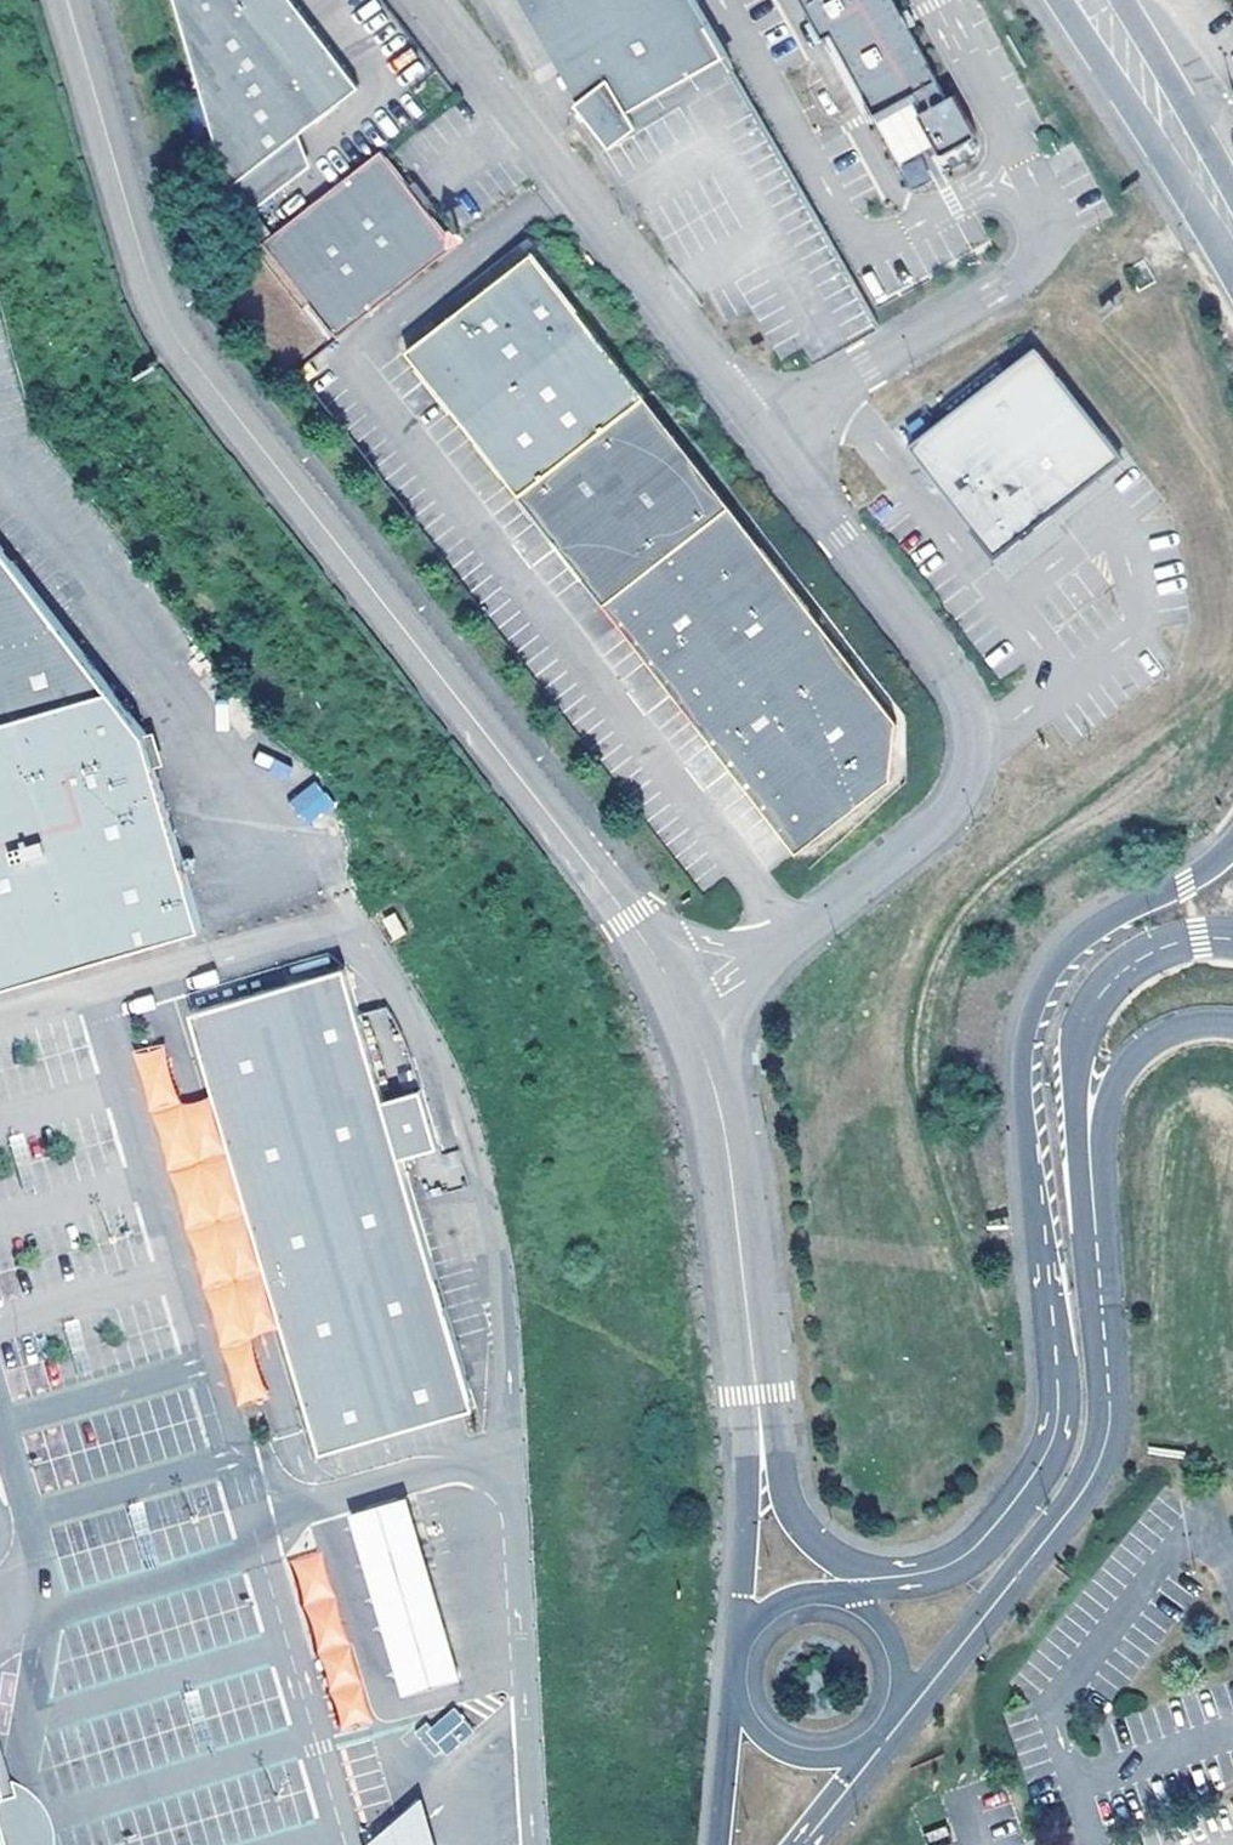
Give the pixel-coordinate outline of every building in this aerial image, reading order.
[(225,199),(299,142),(357,98),(282,0),(168,0),(225,199)] [(579,99),(576,101),(611,145),(639,123),(654,114),(735,67),(696,0),(522,0),(579,99)] [(824,41),(833,36),(877,118),(918,96),(927,112),(922,114),(944,156),(980,136),(957,94),(948,99),(939,82),(941,81),(896,0),(802,0),(824,41)] [(270,246),(342,339),(396,297),(459,247),(421,199),(385,153),(288,232),(270,246)] [(491,456),(523,496),(649,397),(534,250),(408,348),(431,378),(435,383),(484,445),(491,456)] [(1004,571),(1130,474),(1044,364),(970,421),(945,436),(918,458),(918,463),(985,548),(1004,571)] [(604,600),(732,503),(649,397),(523,496),(604,600)] [(734,768),(798,850),(897,775),(900,718),(870,680),(824,620),(772,554),(732,503),(604,600),(670,685),(734,768)] [(55,963),(195,921),(182,874),(153,774),(142,734),(1,550),(0,549),(0,979),(55,963)] [(410,928),(397,907),(384,915),(397,936),(410,928)] [(339,962),(183,1007),(309,1448),(465,1403),(394,1153),(431,1142),(415,1084),(377,1095),(339,962)] [(365,1013),(380,1053),(401,1044),(386,1005),(365,1013)] [(409,1498),(349,1513),(396,1697),(456,1682),(409,1498)] [(323,1550),(290,1559),(339,1732),(372,1723),(323,1550)] [(453,1705),(417,1733),(437,1759),(473,1731),(453,1705)] [(116,1815),(125,1844),(240,1844),(287,1831),(269,1769),(116,1815)] [(8,1831),(13,1844),(38,1844),(28,1818),(15,1810),(0,1802),(0,1825),(8,1831)] [(422,1807),(375,1844),(432,1844),(422,1807)] [(8,1831),(0,1825),(0,1844),(13,1844),(8,1831)]
